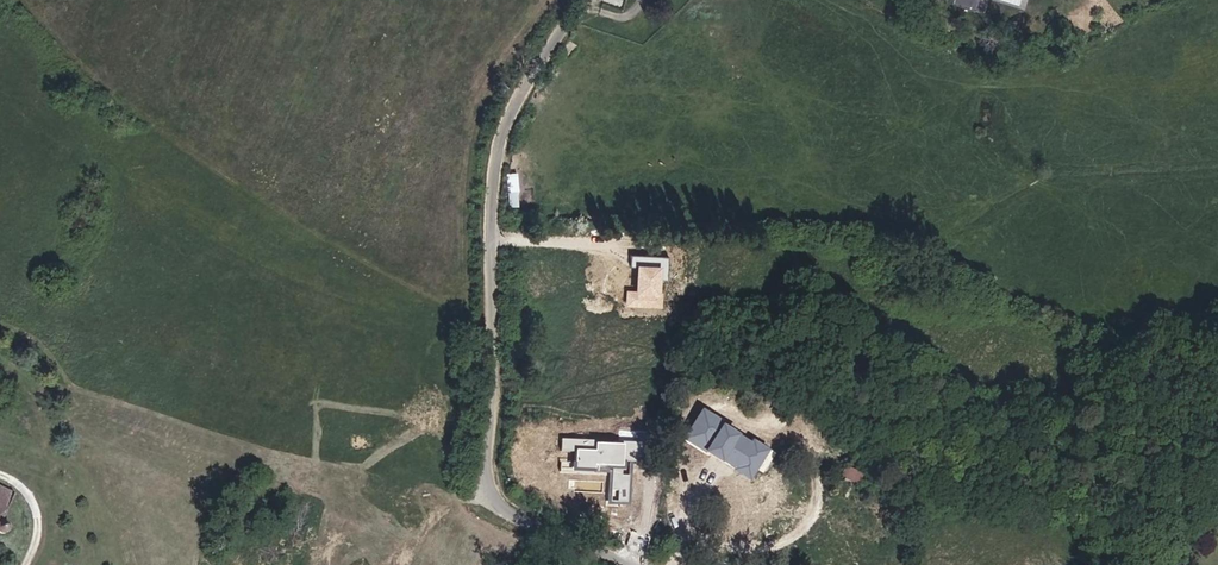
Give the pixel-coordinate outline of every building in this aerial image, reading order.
[(627,0),(602,0),(600,5),(622,13),(627,0)] [(954,6),(980,13),(983,0),(955,0),(954,6)] [(627,291),(626,307),(663,309),(664,281),(666,281),(668,258),(633,256),(632,268),(638,268),(636,291),(627,291)] [(777,452),(703,409),(685,441),(758,484),(777,452)] [(610,470),(609,503),(629,504),(631,461),(641,461),(642,441),(623,440),(623,443),(594,442),(594,439),(562,438),(561,451),(577,452),(576,468),(610,470)] [(855,490),(859,481),(844,472),(839,481),(855,490)] [(16,494),(0,486),(0,529),(3,530),(5,530),(8,529),(9,527),(10,525),(10,522),(10,520),(8,518),(5,517),(4,517),(16,494)]
